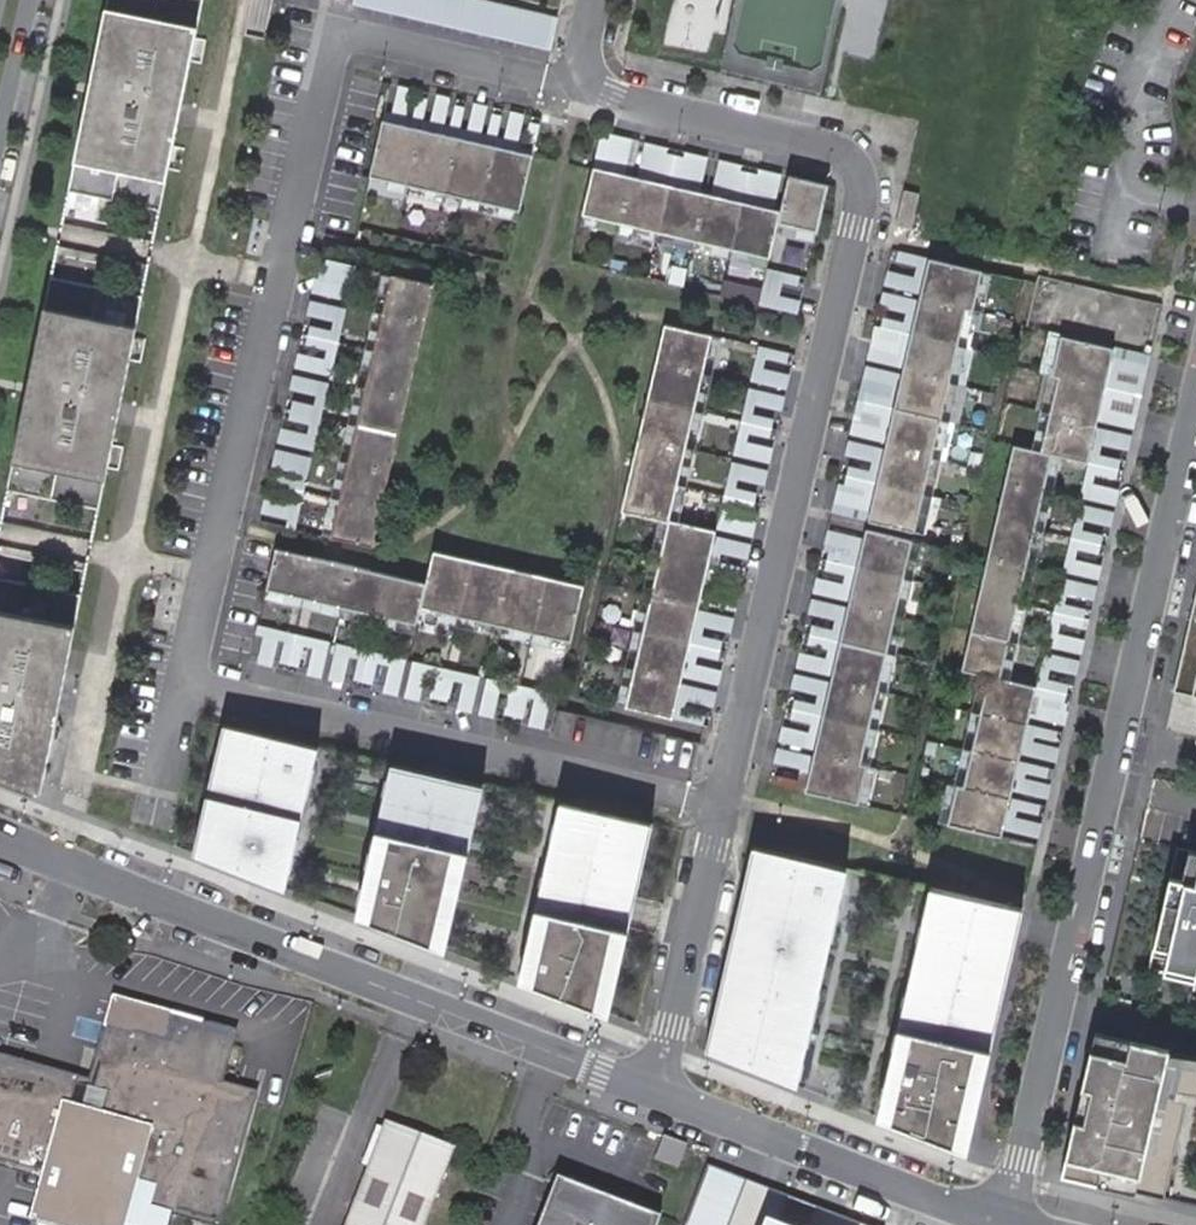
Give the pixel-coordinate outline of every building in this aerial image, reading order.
[(179,0),(105,0),(64,199),(156,218),(200,4),(179,0)] [(438,0),(352,0),(350,12),(548,59),(555,27),(438,0)] [(419,129),(424,107),(415,105),(410,127),(419,129)] [(457,138),(461,116),(452,114),(447,135),(457,138)] [(493,146),(498,124),(489,122),(484,144),(493,146)] [(516,219),(529,164),(379,129),(366,185),(516,219)] [(531,154),(536,133),(526,131),(522,153),(531,154)] [(601,171),(606,149),(597,147),(591,168),(601,171)] [(676,188),(681,167),(662,162),(657,184),(676,188)] [(777,220),(590,176),(579,224),(766,267),(774,232),(814,241),(825,194),(785,184),(777,220)] [(750,206),(755,184),(736,180),(731,201),(750,206)] [(914,226),(922,191),(908,188),(899,223),(914,226)] [(914,276),(916,267),(895,262),(892,271),(914,276)] [(341,282),(344,273),(323,268),(320,277),(341,282)] [(910,542),(962,320),(969,321),(978,281),(925,269),(864,531),(910,542)] [(795,295),(797,285),(775,280),(773,290),(795,295)] [(368,555),(429,293),(389,283),(328,545),(368,555)] [(139,303),(46,285),(3,498),(95,517),(139,303)] [(896,352),(901,333),(879,328),(875,347),(896,352)] [(665,529),(708,345),(661,333),(617,521),(664,532),(621,716),(669,727),(712,540),(665,529)] [(324,358),(329,339),(307,334),(303,353),(324,358)] [(1110,360),(1057,347),(1048,386),(1054,388),(1037,462),(1009,456),(957,681),(985,688),(959,798),(952,796),(944,836),(996,848),(1032,697),(996,689),(1048,465),(1084,473),(1110,360)] [(784,371),(785,362),(764,357),(762,366),(784,371)] [(1129,414),(1134,396),(1112,391),(1108,409),(1129,414)] [(879,427),(883,408),(862,402),(858,422),(879,427)] [(307,433),(311,413),(290,409),(285,428),(307,433)] [(765,447),(770,428),(748,423),(744,441),(765,447)] [(1112,490),(1117,471),(1095,466),(1091,485),(1112,490)] [(862,501),(866,482),(845,477),(840,495),(862,501)] [(290,506),(294,488),(272,483),(268,501),(290,506)] [(748,521),(753,501),(732,496),(727,516),(748,521)] [(856,773),(908,551),(862,540),(801,802),(854,815),(863,775),(856,773)] [(1094,565),(1098,546),(1077,541),(1073,560),(1094,565)] [(567,650),(580,594),(430,559),(422,591),(272,556),(263,598),(413,632),(417,616),(567,650)] [(842,585),(846,567),(825,562),(820,580),(842,585)] [(77,603),(0,586),(0,775),(38,790),(77,603)] [(1077,639),(1081,621),(1060,616),(1056,634),(1077,639)] [(825,659),(829,641),(808,636),(803,654),(825,659)] [(715,669),(719,650),(697,645),(693,664),(715,669)] [(295,675),(300,653),(281,649),(276,671),(295,675)] [(368,692),(373,670),(355,666),(350,687),(368,692)] [(445,710),(450,688),(431,684),(426,705),(445,710)] [(1060,714),(1064,696),(1042,691),(1038,709),(1060,714)] [(518,727),(524,706),(505,701),(500,723),(518,727)] [(807,734),(812,715),(790,709),(786,729),(807,734)] [(699,735),(701,726),(680,720),(678,729),(699,735)] [(316,748),(222,723),(193,856),(285,890),(316,748)] [(1051,752),(1053,743),(1031,738),(1029,747),(1051,752)] [(488,788),(398,766),(360,918),(451,952),(488,788)] [(1042,789),(1044,780),(1023,774),(1021,783),(1042,789)] [(792,800),(794,791),(773,785),(770,795),(792,800)] [(1034,826),(1036,816),(1015,811),(1012,821),(1034,826)] [(647,834),(556,812),(516,988),(604,1023),(647,834)] [(854,874),(761,851),(714,1052),(805,1086),(854,874)] [(1195,865),(1189,896),(1163,890),(1152,938),(1167,941),(1157,985),(1189,992),(1193,976),(1195,977),(1195,865)] [(1022,915),(932,894),(878,1122),(965,1156),(1022,915)] [(94,1085),(0,1060),(0,1162),(51,1176),(42,1210),(100,1224),(118,1224),(129,1182),(154,1188),(148,1213),(194,1224),(220,1224),(254,1094),(212,1083),(225,1033),(114,1004),(99,1060),(109,1062),(102,1087),(94,1085)] [(1155,1064),(1081,1047),(1048,1191),(1122,1208),(1155,1064)] [(99,1060),(94,1085),(102,1087),(109,1062),(99,1060)] [(1188,1163),(1195,1164),(1195,1104),(1188,1163)] [(452,1147),(382,1120),(342,1224),(423,1224),(452,1147)] [(651,1158),(675,1167),(684,1142),(661,1133),(651,1158)] [(579,1199),(553,1189),(539,1224),(569,1224),(579,1199)] [(579,1199),(569,1224),(645,1224),(579,1199)] [(42,1210),(36,1223),(44,1224),(100,1224),(42,1210)]
